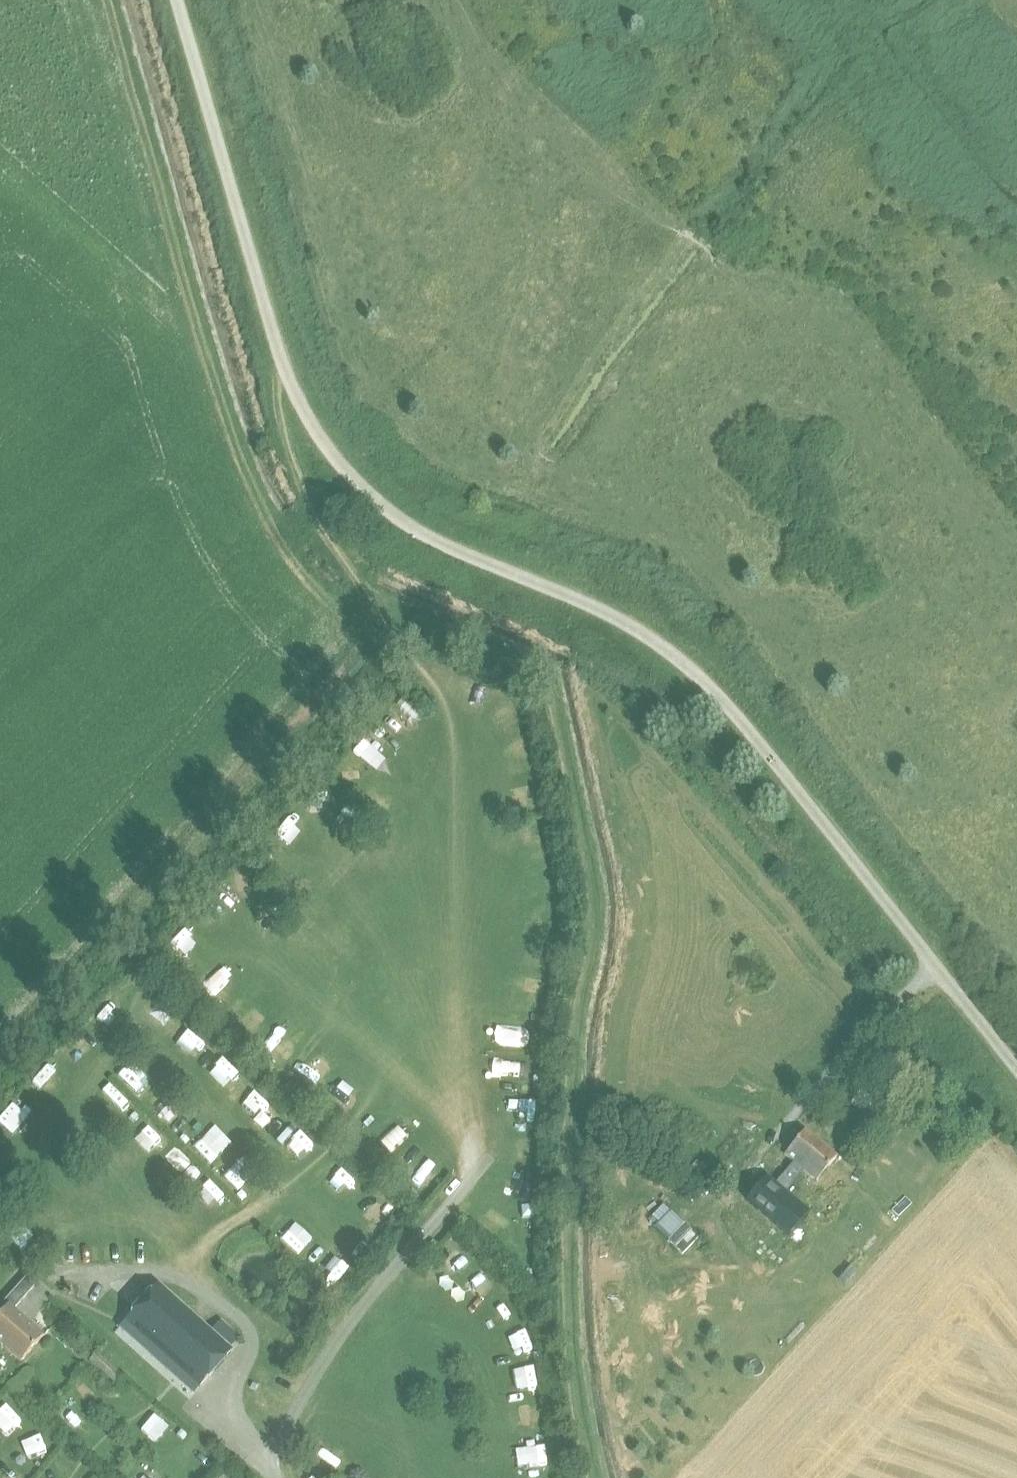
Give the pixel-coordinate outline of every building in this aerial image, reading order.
[(213,1058),(197,1075),(218,1094),(234,1077),(213,1058)] [(117,1092),(137,1105),(144,1095),(124,1081),(117,1092)] [(109,1116),(119,1106),(103,1090),(93,1100),(109,1116)] [(2,1136),(15,1126),(8,1117),(0,1122),(0,1134),(2,1136)] [(279,1123),(262,1141),(278,1156),(295,1139),(279,1123)] [(801,1133),(783,1156),(816,1182),(835,1159),(801,1133)] [(210,1181),(226,1197),(244,1179),(228,1163),(210,1181)] [(275,1234),(267,1245),(291,1263),(298,1252),(275,1234)] [(459,1272),(468,1263),(453,1248),(444,1258),(459,1272)] [(37,1284),(28,1276),(3,1303),(7,1306),(0,1315),(0,1345),(20,1363),(43,1337),(13,1311),(37,1284)] [(125,1321),(199,1388),(231,1352),(157,1286),(125,1321)] [(499,1339),(501,1360),(522,1358),(520,1338),(499,1339)] [(142,1419),(131,1436),(141,1442),(152,1425),(142,1419)]
